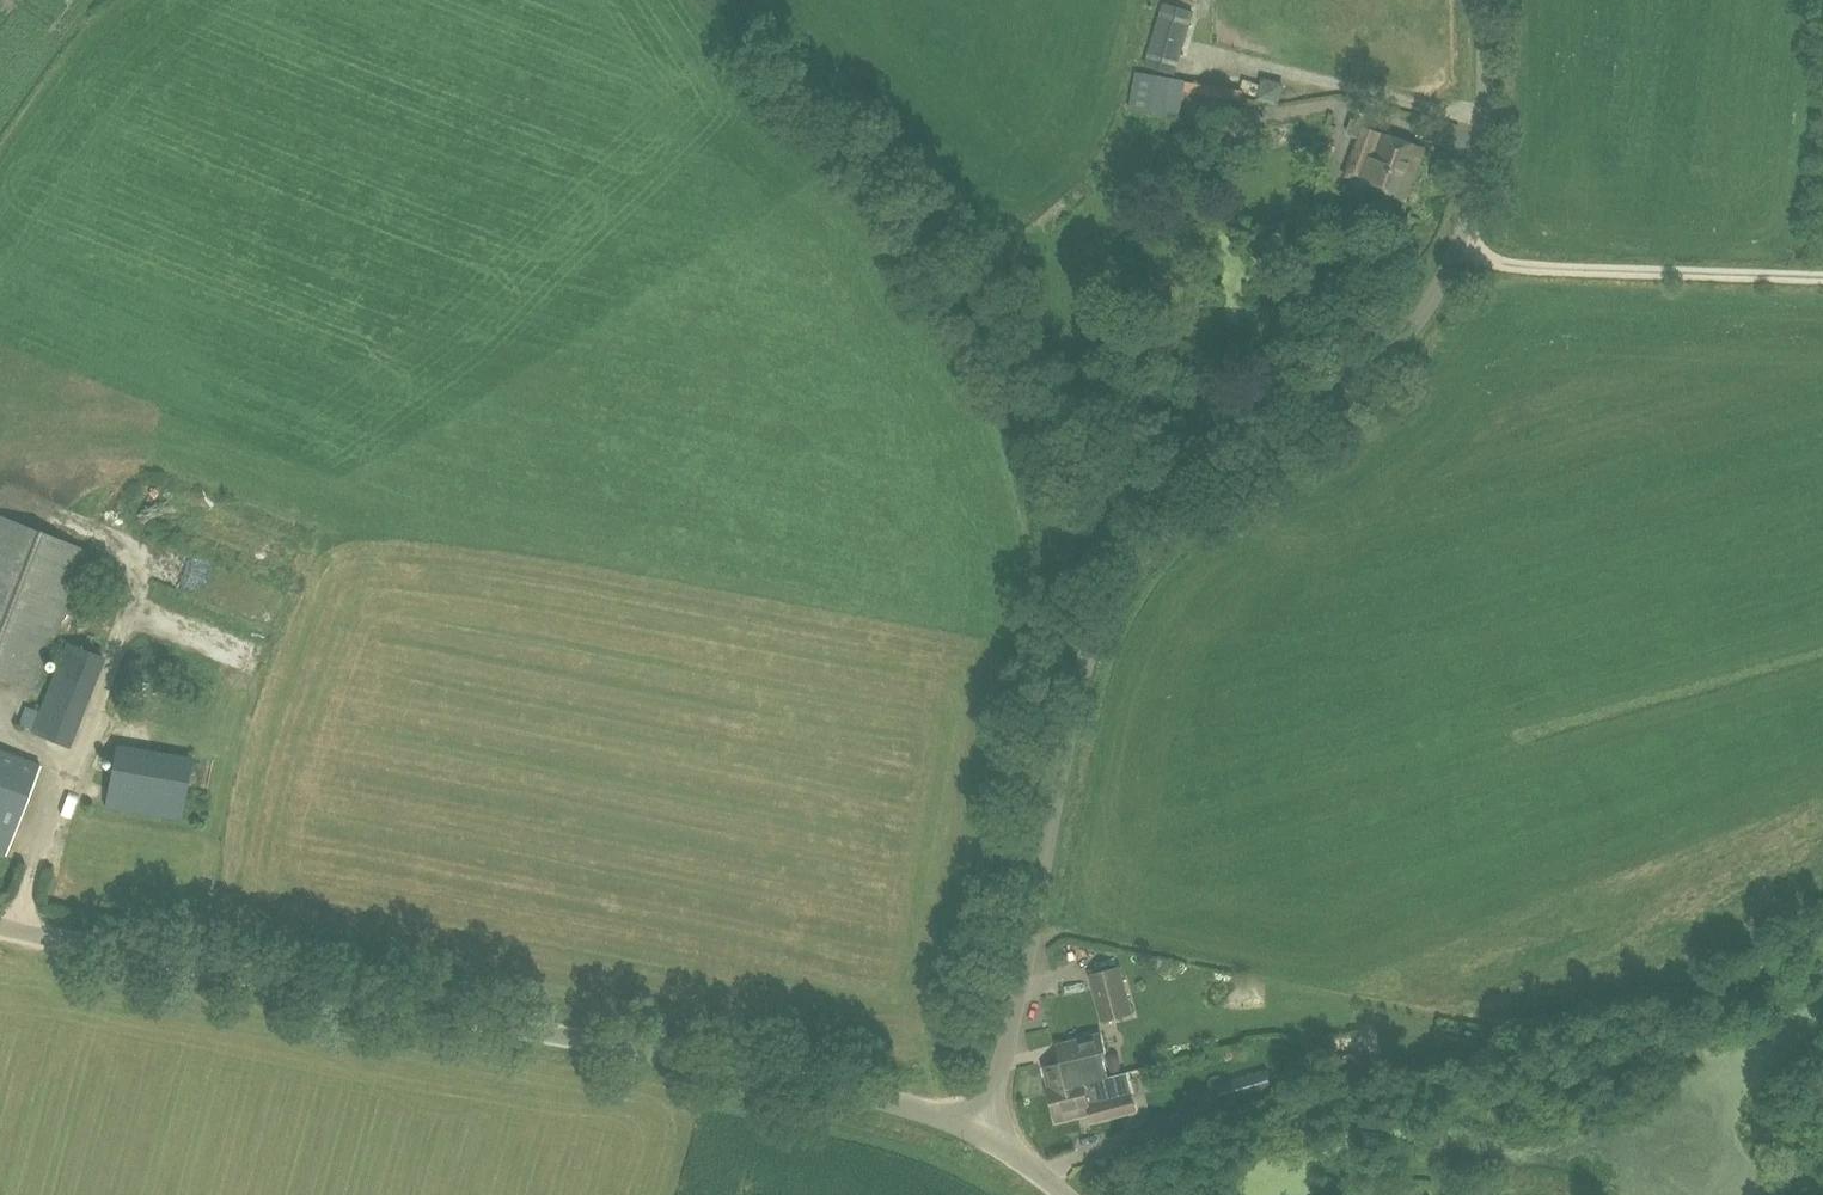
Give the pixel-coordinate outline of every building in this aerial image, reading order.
[(1175,75),(1193,11),(1162,2),(1144,66),(1175,75)] [(1243,86),(1136,72),(1131,108),(1181,115),(1184,92),(1241,99),(1243,86)] [(1422,148),(1361,126),(1352,152),(1360,155),(1352,178),(1404,197),(1422,148)] [(35,688),(90,549),(0,513),(0,674),(35,688)] [(67,643),(47,694),(40,692),(38,696),(32,695),(19,721),(33,728),(32,732),(67,746),(103,657),(67,643)] [(42,765),(0,748),(0,851),(8,854),(42,765)] [(191,761),(115,748),(106,806),(182,818),(191,761)] [(1088,973),(1101,1021),(1134,1013),(1121,964),(1088,973)] [(1107,1051),(1101,1030),(1083,1034),(1084,1037),(1074,1039),(1077,1049),(1082,1052),(1079,1058),(1045,1067),(1050,1085),(1048,1086),(1058,1122),(1092,1113),(1094,1121),(1136,1110),(1124,1071),(1111,1073),(1105,1051),(1107,1051)] [(1261,1092),(1273,1088),(1267,1069),(1255,1073),(1255,1071),(1217,1083),(1223,1105),(1261,1093),(1261,1092)]
